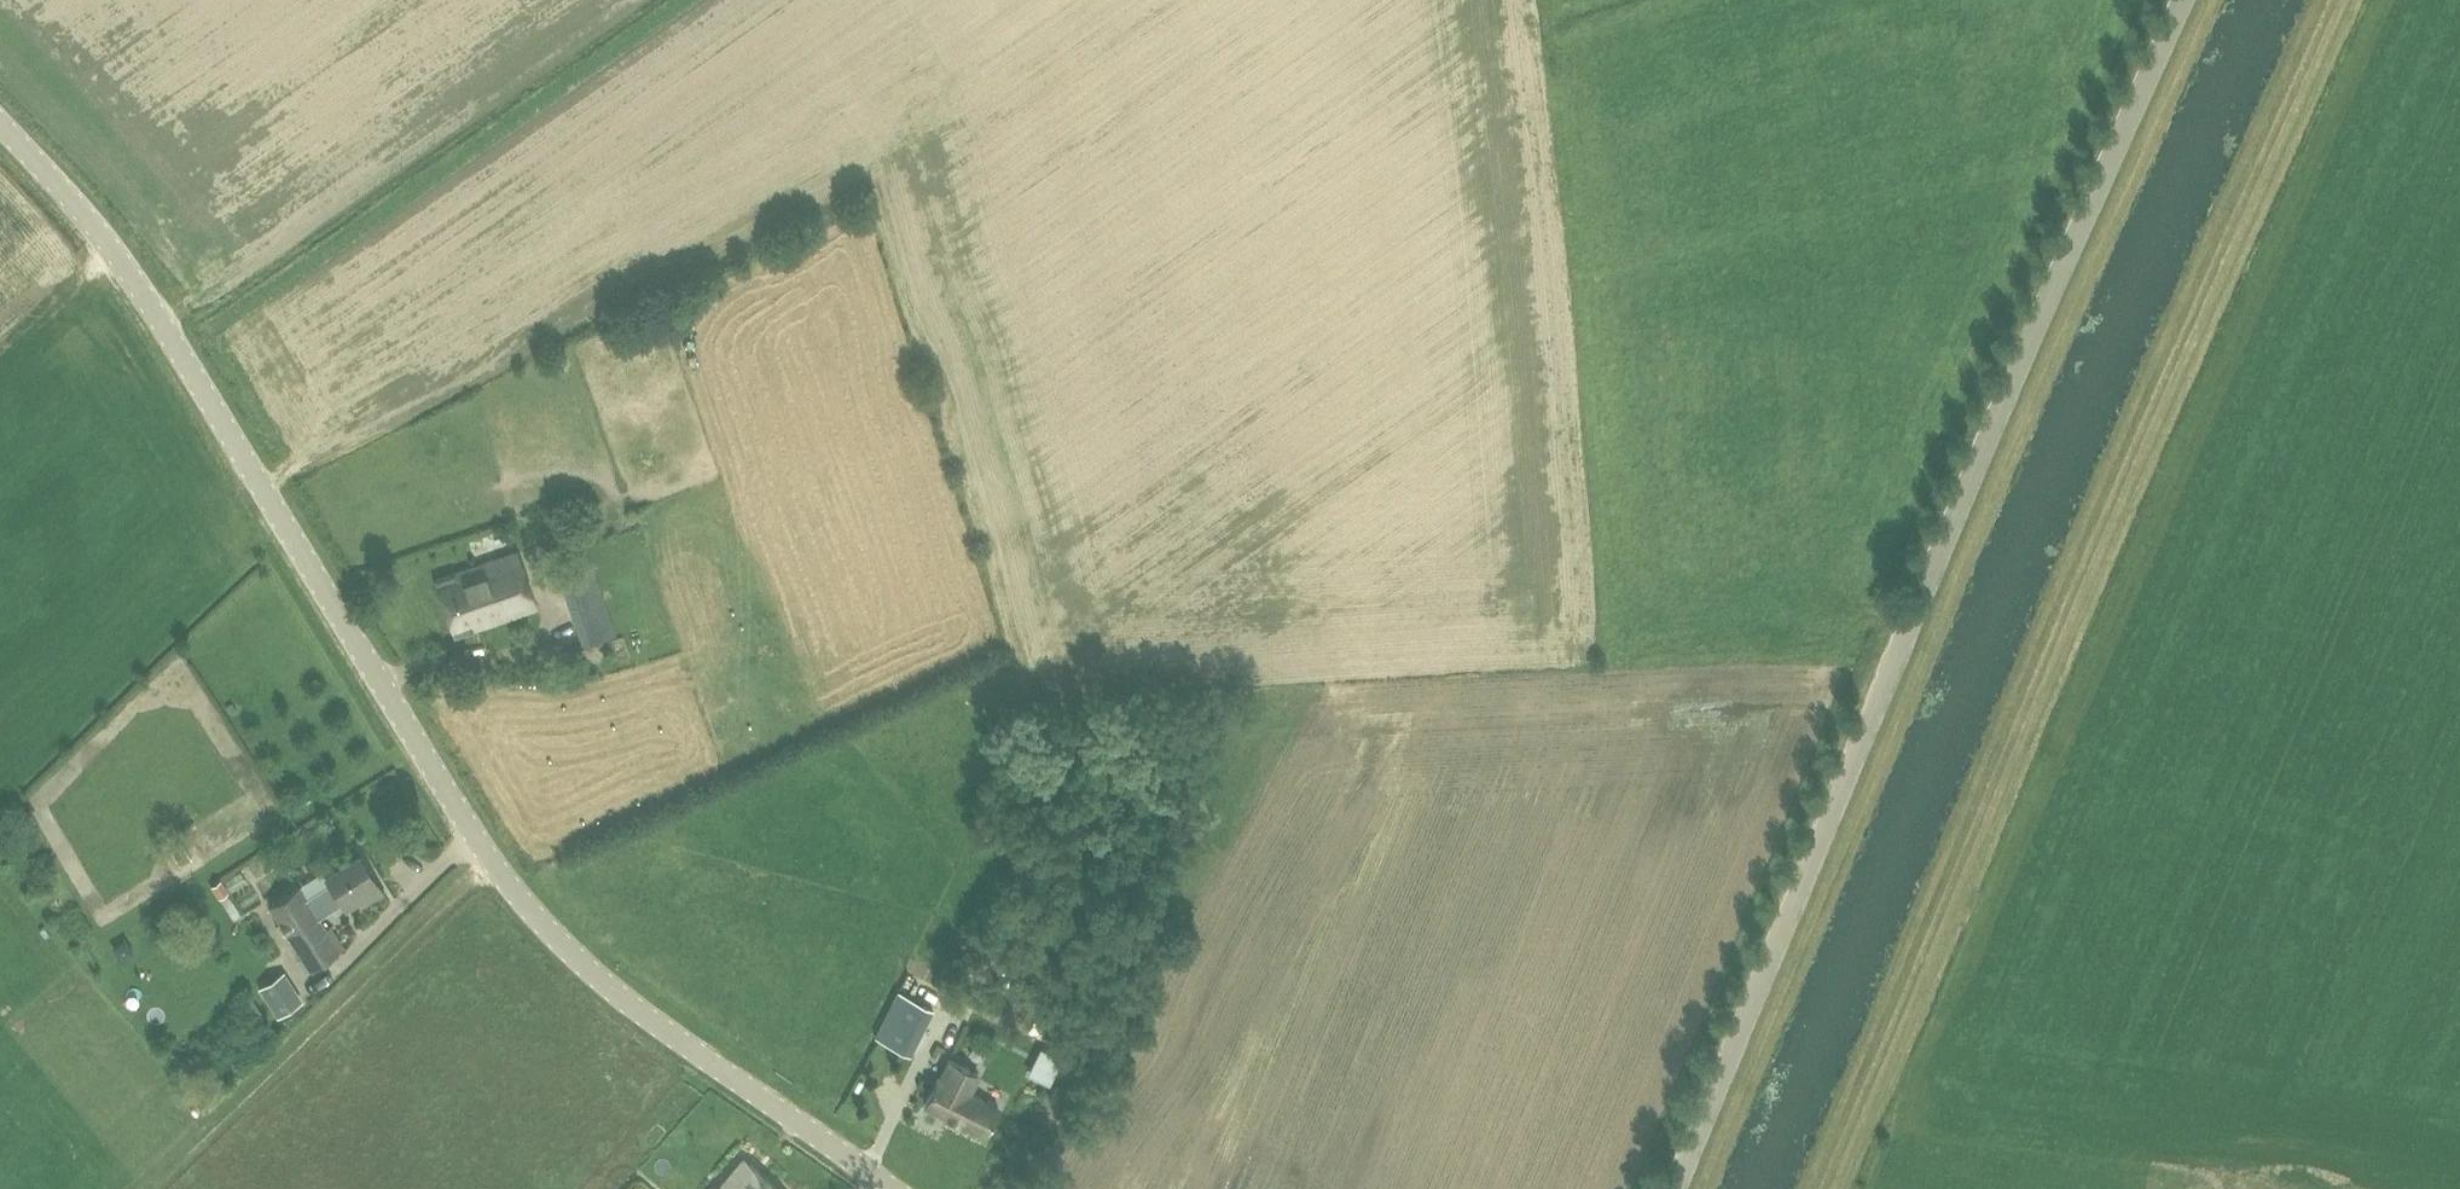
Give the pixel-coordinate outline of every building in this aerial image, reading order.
[(436,580),(455,636),(535,609),(516,553),(436,580)] [(583,644),(604,637),(576,556),(555,561),(583,644)] [(311,903),(301,889),(270,908),(309,970),(343,949),(329,927),(326,929),(318,916),(343,900),(347,906),(362,897),(365,901),(383,891),(360,853),(323,876),(332,889),(311,903)] [(235,878),(239,889),(257,883),(253,871),(235,878)] [(295,962),(275,975),(293,1003),(314,990),(295,962)] [(928,1006),(895,992),(875,1040),(907,1053),(928,1006)] [(1027,1073),(1049,1084),(1062,1058),(1039,1047),(1027,1073)] [(985,1134),(998,1107),(969,1093),(978,1074),(949,1060),(940,1079),(938,1079),(925,1106),(985,1134)] [(744,1156),(716,1188),(785,1188),(744,1156)]
